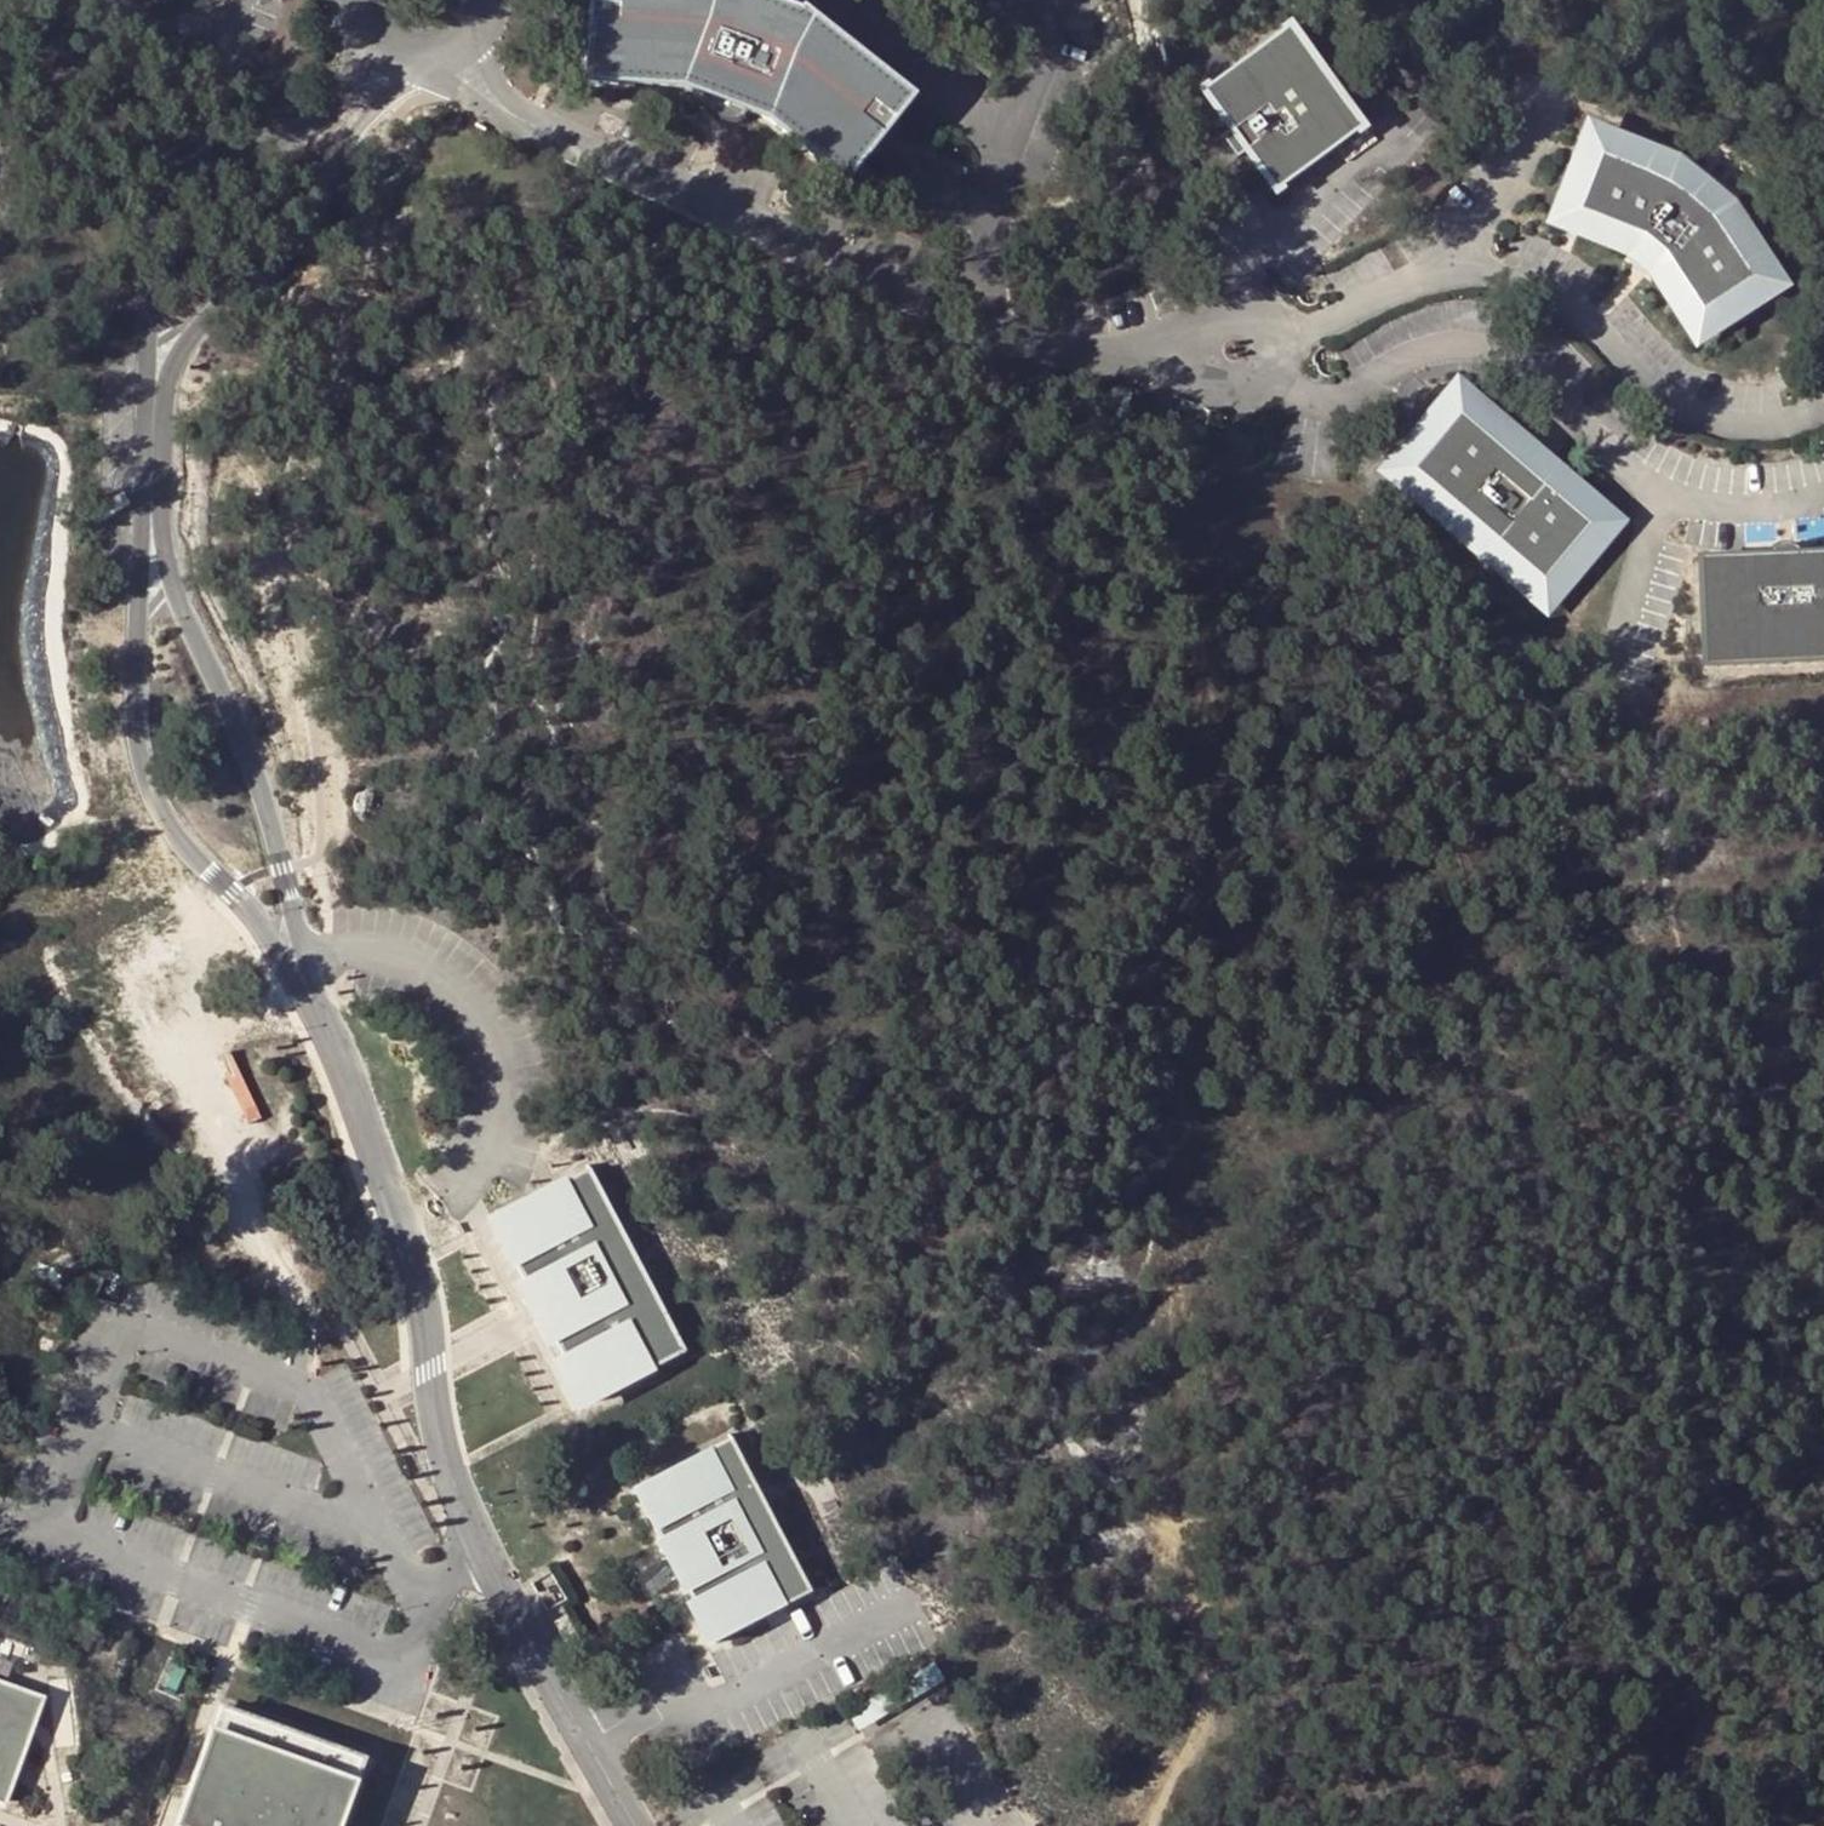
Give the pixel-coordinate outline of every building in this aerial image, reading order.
[(686,102),(706,110),(705,115),(707,122),(709,125),(716,131),(736,135),(743,132),(748,127),(771,131),(849,197),(868,174),(900,133),(917,109),(804,21),(802,23),(741,0),(590,0),(589,15),(586,68),(584,96),(686,102)] [(577,56),(586,68),(589,15),(584,19),(578,26),(576,33),(574,41),(575,49),(577,56)] [(1289,40),(1202,105),(1232,145),(1247,165),(1277,205),(1363,140),(1289,40)] [(900,133),(868,174),(875,173),(883,170),(889,165),(894,160),(900,148),(900,140),(900,133)] [(1232,145),(1224,152),(1238,171),(1247,165),(1232,145)] [(1660,170),(1596,145),(1561,234),(1632,262),(1635,263),(1658,282),(1661,286),(1702,350),(1783,297),(1731,220),(1707,201),(1680,179),(1660,170)] [(1133,401),(1116,401),(1116,413),(1133,413),(1133,401)] [(1617,534),(1458,402),(1388,486),(1547,618),(1617,534)] [(1704,569),(1709,682),(1823,677),(1823,564),(1704,569)] [(591,1181),(490,1230),(591,1421),(688,1365),(591,1181)] [(728,1440),(633,1490),(714,1644),(809,1594),(728,1440)] [(566,1615),(555,1622),(566,1642),(577,1636),(566,1615)] [(28,1712),(19,1734),(27,1737),(40,1701),(0,1687),(0,1702),(28,1712)] [(3,1803),(27,1737),(19,1734),(28,1712),(0,1702),(0,1802),(3,1803)] [(220,1708),(177,1825),(339,1825),(363,1760),(220,1708)]
